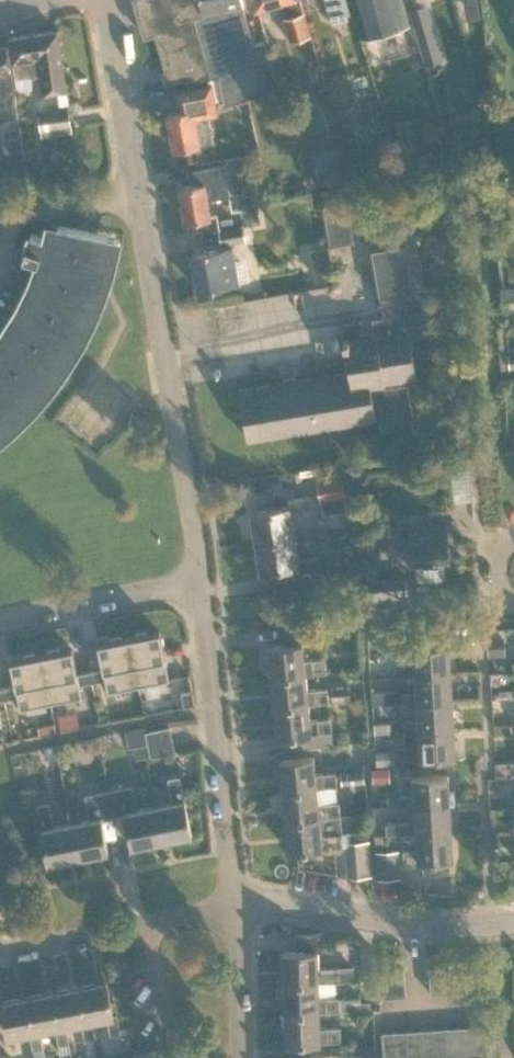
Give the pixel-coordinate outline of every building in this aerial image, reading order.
[(280,88),(265,39),(252,43),(243,0),(135,0),(146,36),(156,33),(171,83),(222,75),(227,104),(280,88)] [(285,23),(289,39),(311,33),(301,0),(253,0),(256,10),(283,2),(286,13),(282,14),(285,23)] [(331,16),(350,11),(347,0),(327,0),(331,16)] [(361,37),(411,22),(404,0),(350,0),(361,37)] [(444,56),(428,1),(410,7),(426,61),(444,56)] [(69,101),(67,90),(59,30),(12,37),(17,72),(32,69),(36,95),(59,91),(61,103),(69,101)] [(20,112),(9,43),(0,45),(0,116),(20,112)] [(175,86),(179,111),(170,113),(175,147),(214,141),(209,113),(219,111),(214,80),(175,86)] [(38,110),(41,131),(52,130),(53,136),(74,133),(70,106),(38,110)] [(418,112),(395,117),(404,152),(427,146),(418,112)] [(345,167),(338,144),(311,153),(318,175),(345,167)] [(209,199),(231,195),(225,164),(203,168),(206,183),(181,187),(187,220),(212,216),(209,199)] [(501,191),(513,191),(513,179),(501,179),(501,191)] [(502,203),(513,202),(513,191),(501,191),(502,203)] [(353,199),(329,203),(337,243),(360,238),(353,199)] [(503,215),(513,214),(513,202),(502,203),(503,215)] [(260,219),(258,206),(243,209),(245,222),(260,219)] [(504,227),(513,226),(513,214),(503,215),(504,227)] [(244,222),(219,227),(222,243),(247,238),(244,222)] [(60,375),(64,370),(83,340),(84,339),(100,307),(100,305),(112,272),(113,271),(104,268),(117,234),(60,223),(56,240),(33,232),(25,254),(49,263),(42,281),(28,308),(12,334),(0,349),(0,437),(13,426),(40,400),(41,399),(60,375)] [(505,239),(513,238),(513,226),(504,227),(505,239)] [(505,239),(505,251),(513,250),(513,238),(505,239)] [(351,370),(322,375),(242,389),(249,437),(377,415),(372,384),(374,383),(382,429),(415,423),(408,380),(387,384),(386,379),(419,374),(418,371),(431,369),(421,309),(414,310),(411,290),(414,289),(406,242),(373,248),(381,296),(385,295),(388,315),(374,317),(377,330),(345,336),(351,370)] [(193,251),(200,289),(240,281),(233,244),(193,251)] [(329,265),(315,267),(317,278),(331,275),(329,265)] [(355,473),(358,486),(366,485),(371,478),(369,470),(355,473)] [(343,475),(319,478),(325,512),(348,508),(343,475)] [(252,510),(257,540),(296,533),(292,509),(313,506),(311,492),(288,496),(289,503),(252,510)] [(445,560),(451,559),(449,530),(432,531),(431,516),(401,518),(402,544),(411,543),(413,562),(417,562),(418,575),(421,578),(442,576),(445,572),(445,560)] [(300,557),(296,533),(257,540),(262,569),(299,563),(301,572),(323,568),(321,554),(300,557)] [(362,575),(359,551),(327,555),(330,578),(362,575)] [(403,673),(417,672),(417,671),(453,669),(451,641),(447,641),(446,621),(415,622),(417,661),(403,662),(403,673)] [(274,674),(308,671),(328,669),(326,656),(306,658),(305,641),(318,639),(316,624),(285,627),(286,643),(271,644),(274,674)] [(161,629),(130,635),(139,684),(170,678),(161,629)] [(109,690),(139,684),(130,635),(112,638),(112,639),(99,642),(104,666),(91,669),(93,680),(106,677),(109,690)] [(506,653),(505,635),(489,635),(490,654),(506,653)] [(60,648),(42,652),(52,701),(83,695),(80,682),(93,680),(91,669),(78,672),(73,647),(60,649),(60,648)] [(16,684),(3,686),(6,697),(19,694),(21,707),(52,701),(42,652),(24,655),(24,656),(12,659),(16,684)] [(453,669),(417,671),(417,672),(418,689),(405,690),(405,700),(419,700),(419,699),(454,697),(453,669)] [(309,688),(308,671),(274,674),(277,705),(311,702),(330,699),(329,687),(309,688)] [(350,683),(332,685),(333,697),(351,696),(350,683)] [(192,688),(182,690),(185,704),(195,702),(192,688)] [(385,702),(384,692),(372,693),(373,703),(385,702)] [(421,727),(456,725),(454,697),(419,699),(419,700),(420,717),(406,718),(406,728),(421,727)] [(311,702),(277,705),(279,734),(296,733),(297,745),(334,741),(333,725),(342,725),(341,715),(312,717),(311,702)] [(392,730),(391,724),(391,719),(374,720),(375,731),(392,730)] [(146,728),(151,754),(176,749),(171,723),(146,728)] [(456,725),(421,727),(406,728),(407,755),(422,755),(457,753),(456,725)] [(44,745),(47,756),(58,754),(56,742),(44,745)] [(376,749),(377,764),(395,763),(394,748),(376,749)] [(283,787),(338,783),(337,769),(316,771),(315,754),(281,757),(283,787)] [(391,779),(391,765),(374,766),(374,780),(391,779)] [(342,768),(343,782),(365,780),(364,766),(342,768)] [(403,791),(404,802),(416,802),(452,800),(451,771),(415,773),(415,791),(403,791)] [(175,801),(156,805),(163,839),(194,833),(186,798),(185,798),(179,775),(169,777),(175,801)] [(283,787),(286,817),(320,814),(321,815),(341,813),(340,799),(319,801),(318,785),(338,783),(283,787)] [(163,839),(156,805),(138,809),(133,785),(109,790),(113,813),(125,810),(133,845),(163,839)] [(102,815),(113,813),(109,790),(87,794),(92,818),(74,822),(81,855),(109,850),(102,815)] [(416,802),(417,819),(388,820),(388,831),(418,830),(454,828),(452,800),(416,802)] [(81,855),(74,822),(55,826),(50,802),(39,804),(44,828),(42,829),(50,862),(81,855)] [(320,814),(286,817),(289,848),(344,843),(343,830),(341,813),(321,815),(320,814)] [(454,828),(418,830),(419,847),(407,847),(407,858),(425,858),(426,870),(451,869),(450,856),(455,856),(454,828)] [(346,839),(349,874),(374,872),(371,837),(346,839)] [(376,849),(378,877),(402,875),(400,847),(376,849)] [(317,948),(323,948),(322,931),(296,932),(296,949),(317,948)] [(318,965),(317,948),(296,949),(283,949),(284,979),(319,978),(319,980),(336,979),(356,978),(355,964),(318,965)] [(378,977),(377,950),(363,951),(364,977),(378,977)] [(431,990),(444,989),(442,963),(429,964),(431,990)] [(336,979),(319,980),(319,978),(284,979),(285,1009),(320,1008),(320,1010),(341,1009),(340,1008),(340,1007),(340,996),(340,995),(336,995),(336,979)] [(90,1021),(95,1020),(110,1017),(114,1035),(124,1032),(120,1012),(116,1013),(109,979),(83,985),(90,1021)] [(98,1038),(95,1020),(90,1021),(83,985),(58,990),(65,1025),(69,1024),(85,1021),(88,1040),(98,1038)] [(73,1042),(69,1024),(65,1025),(58,990),(32,995),(39,1030),(41,1029),(58,1026),(62,1044),(73,1042)] [(32,995),(4,1000),(11,1036),(32,1032),(37,1057),(46,1057),(41,1029),(39,1030),(32,995)] [(320,1025),(320,1010),(320,1008),(285,1009),(286,1041),(342,1039),(341,1024),(320,1025)] [(485,1021),(472,1022),(474,1049),(486,1048),(485,1021)] [(459,1023),(461,1050),(474,1049),(472,1022),(459,1023)] [(448,1051),(461,1050),(459,1023),(446,1024),(448,1051)] [(434,1024),(421,1025),(423,1052),(435,1052),(434,1024)] [(435,1052),(448,1051),(446,1024),(434,1024),(435,1052)] [(410,1053),(423,1052),(421,1025),(408,1026),(410,1053)] [(408,1026),(395,1027),(397,1054),(410,1053),(408,1026)] [(384,1055),(397,1054),(395,1027),(383,1027),(384,1055)]
